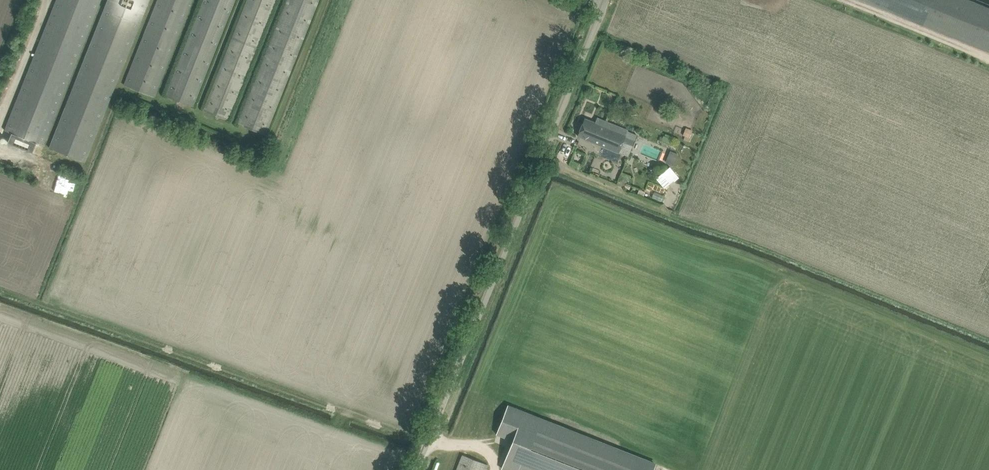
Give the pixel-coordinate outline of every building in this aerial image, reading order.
[(43,146),(101,0),(56,0),(5,131),(12,133),(8,143),(33,153),(36,143),(43,146)] [(85,162),(149,0),(108,0),(49,148),(85,162)] [(154,97),(192,0),(158,0),(124,85),(154,97)] [(166,96),(192,106),(234,0),(204,0),(166,96)] [(204,110),(204,111),(228,119),(275,0),(249,0),(204,110)] [(239,124),(265,134),(318,0),(288,0),(239,124)] [(578,136),(587,140),(628,155),(636,134),(627,130),(606,122),(597,118),(595,123),(585,119),(578,136)] [(691,130),(686,128),(683,135),(689,137),(691,130)] [(569,165),(580,170),(582,164),(571,160),(569,165)] [(623,165),(618,163),(615,169),(620,171),(623,165)] [(656,176),(665,188),(679,176),(670,165),(656,176)] [(617,183),(624,186),(629,176),(622,173),(617,183)] [(652,197),(661,201),(662,200),(664,195),(655,191),(652,197)] [(508,469),(654,469),(656,464),(620,450),(507,406),(496,434),(513,440),(502,468),(508,469)] [(482,462),(463,455),(457,469),(479,469),(482,462)]
